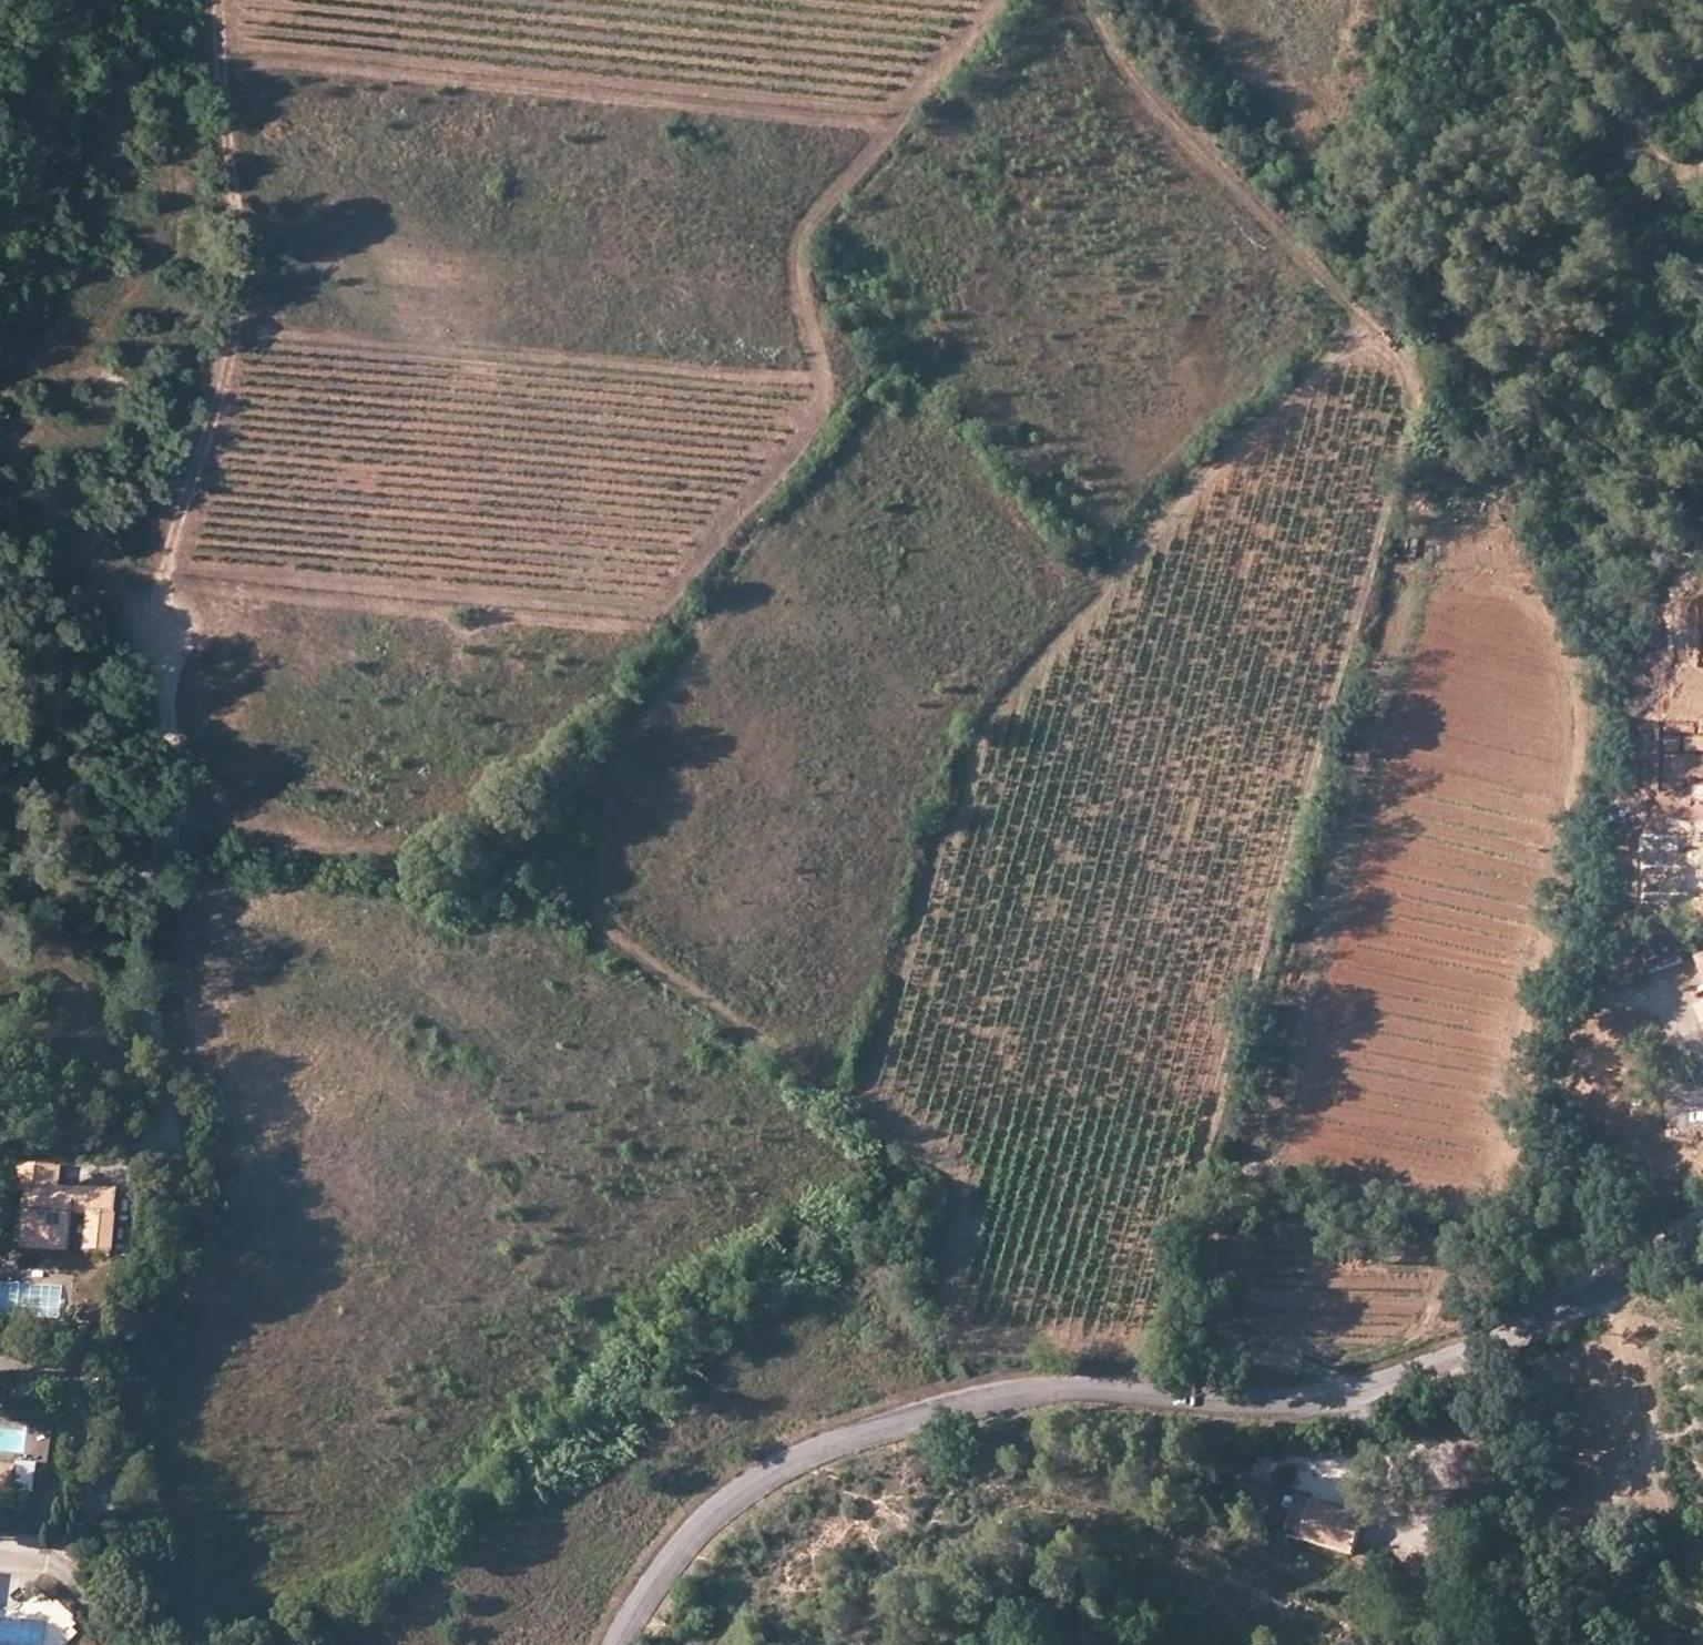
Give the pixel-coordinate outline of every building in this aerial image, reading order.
[(21,1190),(51,1192),(53,1170),(4,1167),(3,1188),(21,1190)] [(51,1192),(21,1190),(18,1255),(71,1260),(74,1227),(86,1228),(84,1258),(109,1260),(113,1198),(51,1192)] [(1275,1464),(1262,1460),(1257,1478),(1269,1481),(1275,1464)] [(13,1494),(35,1496),(38,1466),(17,1463),(13,1494)] [(1270,1503),(1254,1485),(1242,1496),(1258,1514),(1270,1503)] [(1300,1537),(1311,1500),(1296,1495),(1285,1532),(1300,1537)] [(1353,1553),(1364,1515),(1311,1500),(1300,1537),(1353,1553)] [(1625,1621),(1614,1627),(1621,1639),(1632,1633),(1625,1621)]
